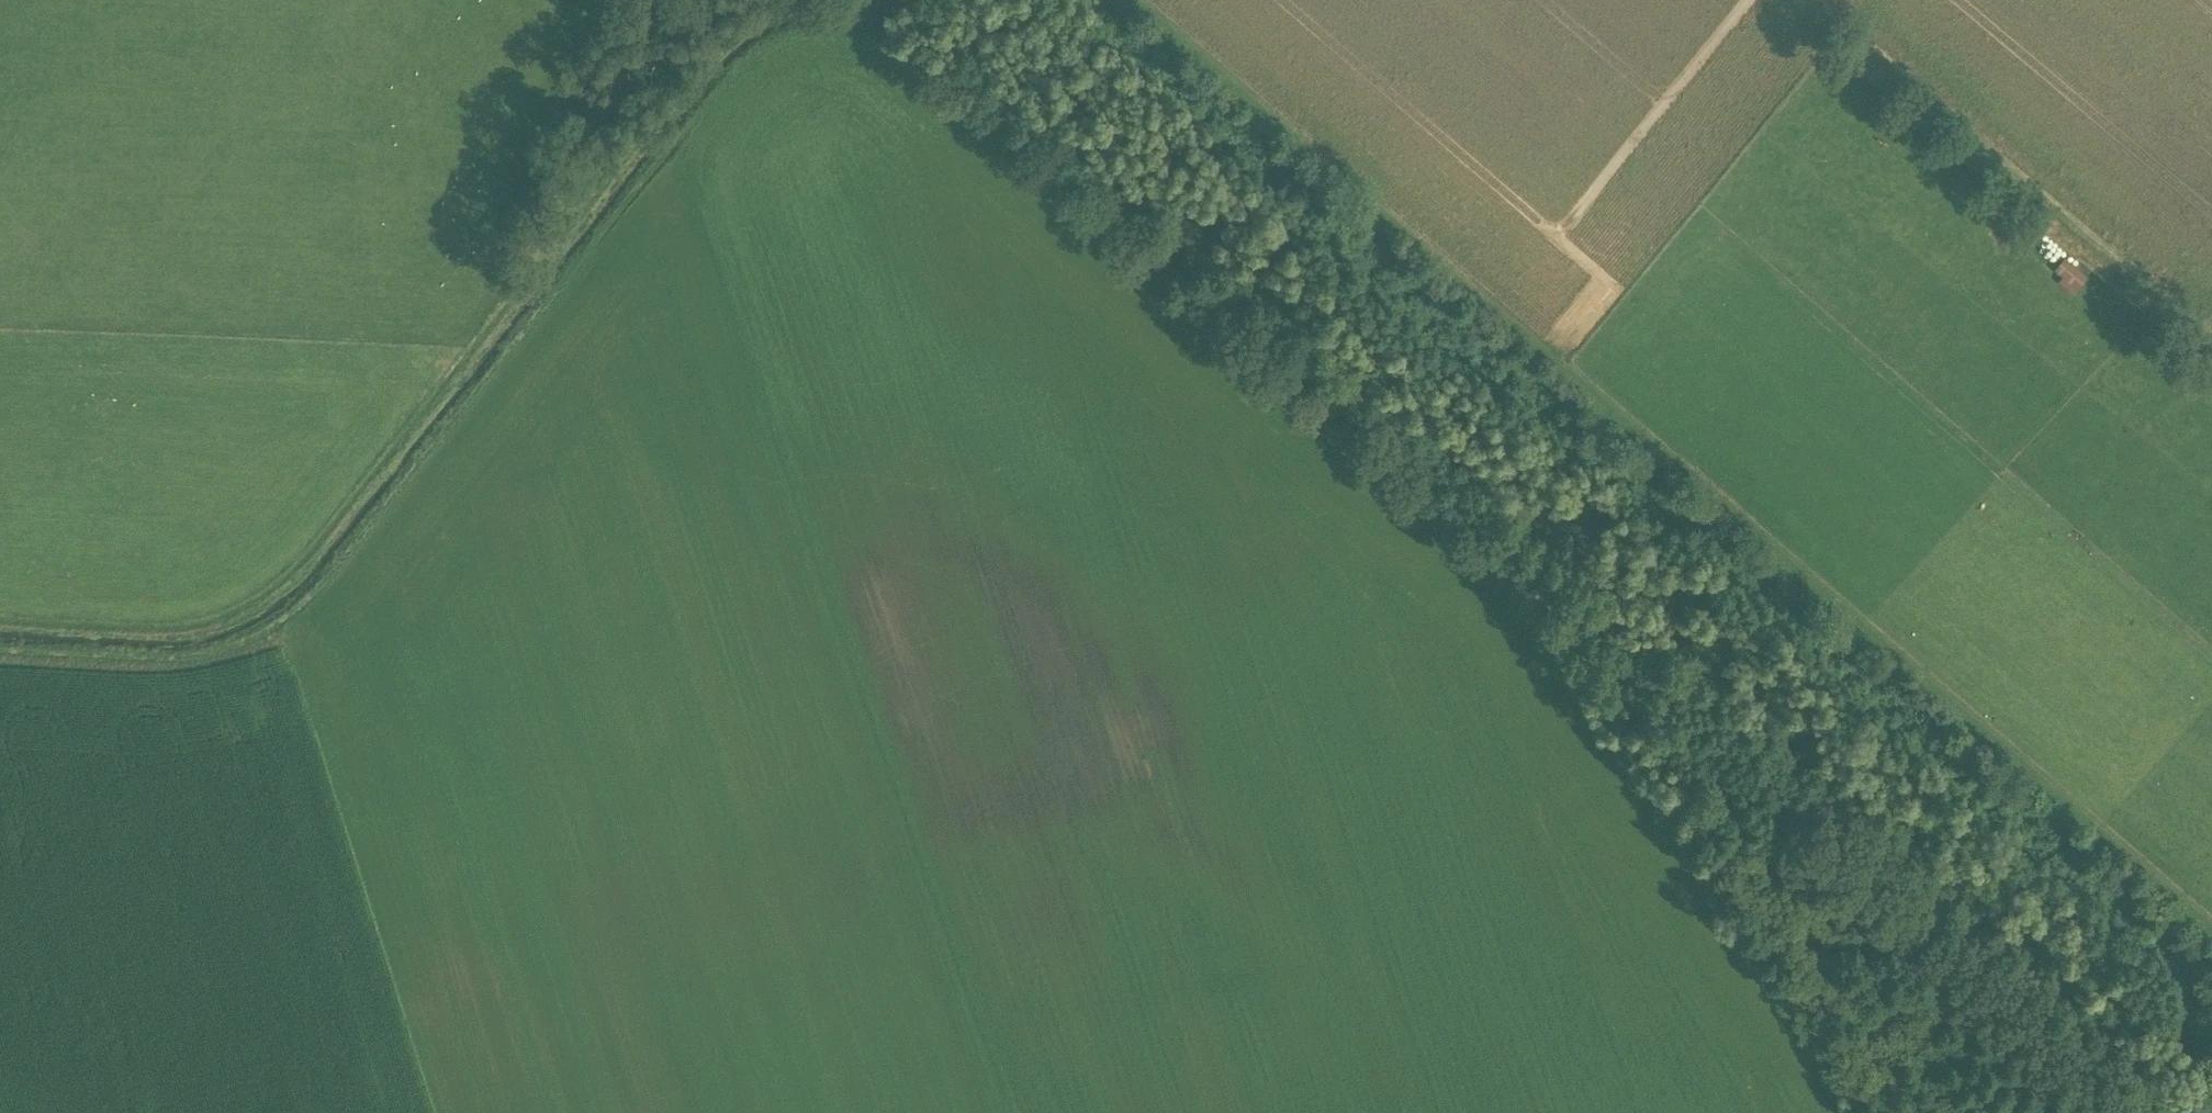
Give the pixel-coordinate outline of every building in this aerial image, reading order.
[(2049,274),(2073,294),(2088,276),(2064,256),(2049,274)]
